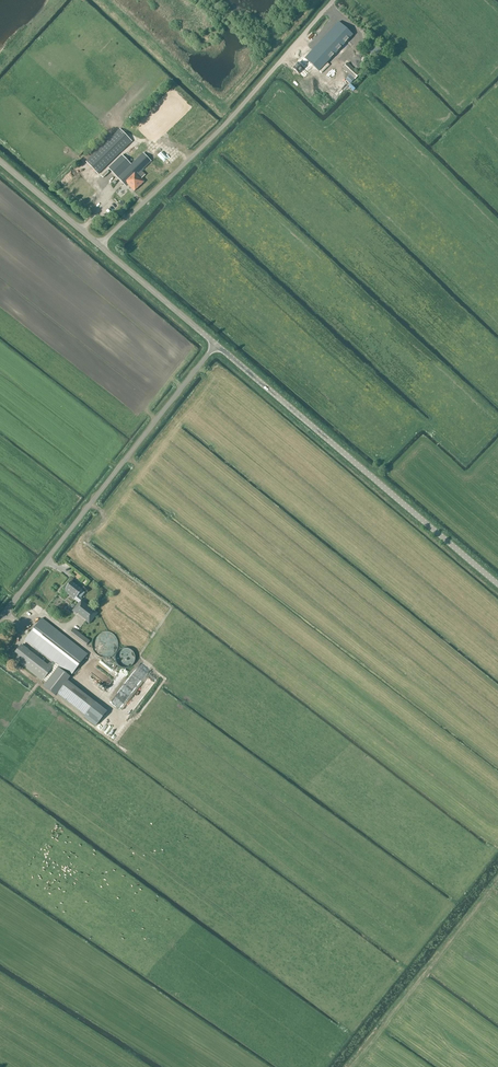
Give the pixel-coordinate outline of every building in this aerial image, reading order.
[(338,71),(311,47),(306,52),(305,52),(297,61),(298,63),(293,68),(298,74),(299,73),(304,78),(308,73),(304,69),(303,69),(304,68),(323,86),(332,78),(338,71)] [(355,80),(360,74),(348,63),(343,68),(355,80)] [(344,82),(343,83),(345,86),(351,82),(348,76),(343,79),(344,82)] [(304,87),(308,83),(304,78),(299,82),(304,87)] [(326,92),(330,96),(339,86),(336,82),(326,92)] [(98,174),(131,141),(119,129),(86,162),(98,174)] [(131,147),(124,154),(129,158),(135,151),(131,147)] [(158,152),(161,156),(160,157),(168,167),(179,157),(172,150),(167,153),(163,148),(158,152)] [(142,171),(151,161),(143,153),(132,165),(122,155),(109,169),(126,186),(128,184),(135,191),(145,181),(142,178),(145,175),(142,171)] [(83,589),(71,581),(65,589),(66,589),(64,591),(74,599),(76,597),(76,598),(83,589)] [(29,605),(31,607),(28,611),(33,615),(39,608),(32,602),(29,605)] [(71,611),(89,623),(95,614),(78,602),(71,611)] [(26,640),(71,675),(88,654),(42,618),(26,640)] [(87,645),(90,641),(75,630),(72,633),(87,645)] [(95,636),(95,637),(94,638),(93,641),(92,644),(93,648),(94,650),(95,653),(98,655),(101,657),(104,657),(107,657),(110,657),(112,655),(115,653),(117,650),(118,648),(118,644),(118,641),(117,638),(115,636),(112,634),(110,632),(107,632),(104,632),(101,632),(98,634),(95,636)] [(94,704),(21,646),(12,657),(43,681),(41,683),(84,716),(94,704)] [(130,660),(131,651),(127,651),(127,652),(126,652),(125,657),(121,657),(121,659),(130,660)] [(113,680),(100,669),(90,682),(103,692),(113,680)] [(142,683),(132,698),(137,701),(147,686),(142,683)] [(84,716),(96,726),(106,713),(94,704),(84,716)] [(109,737),(119,743),(129,726),(119,720),(109,737)]
